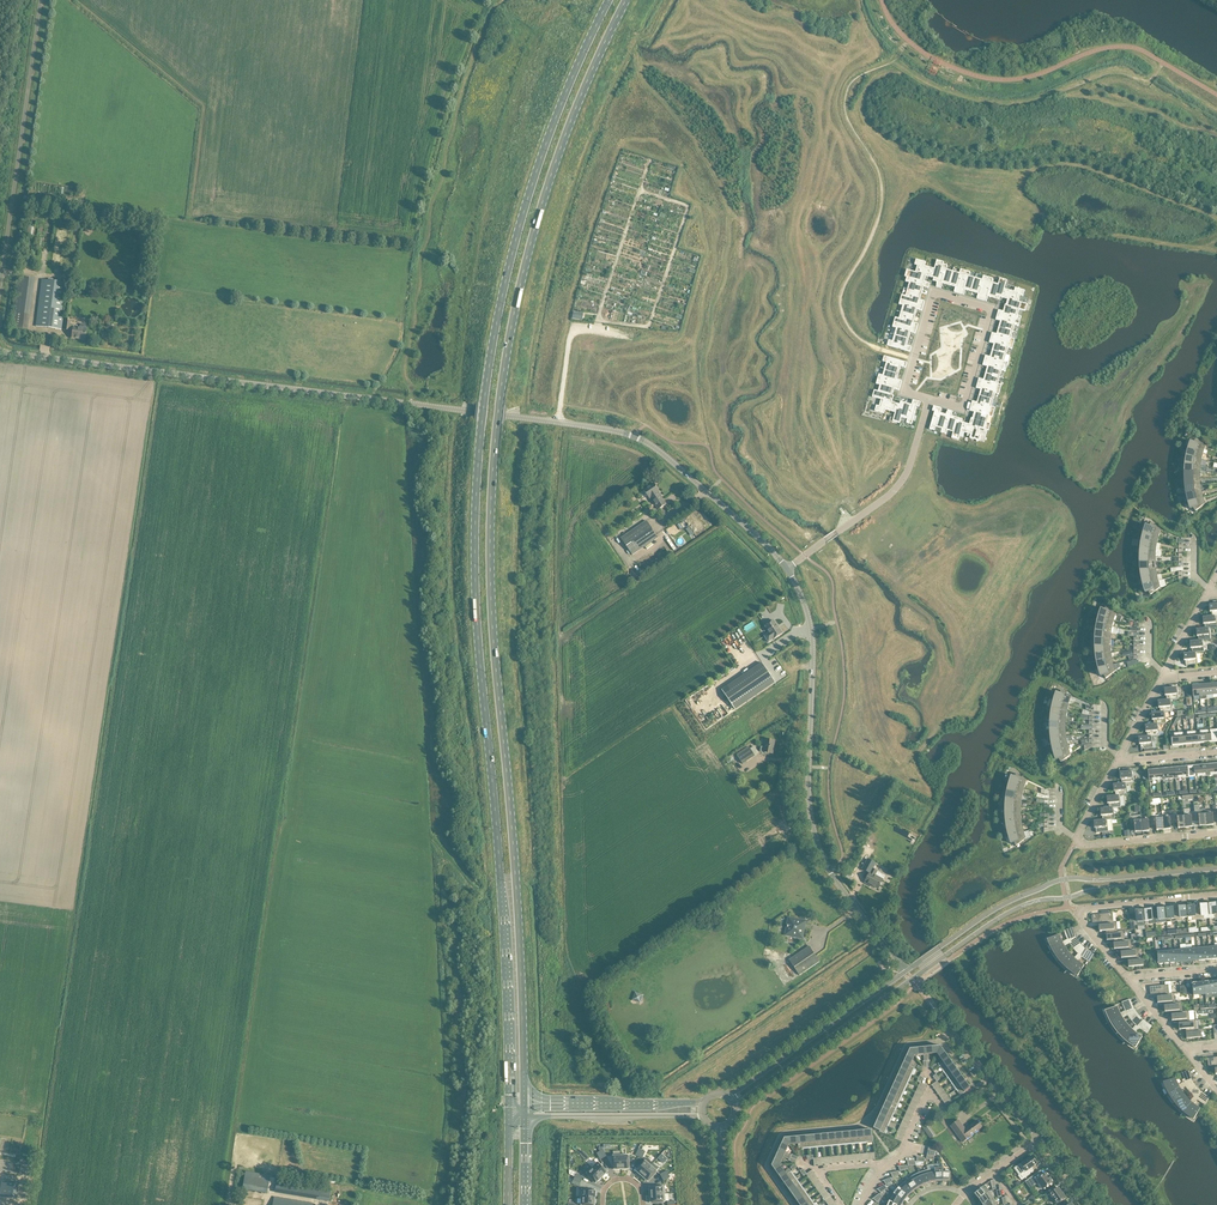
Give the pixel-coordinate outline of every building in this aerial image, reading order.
[(907,270),(905,277),(907,277),(924,282),(926,276),(927,273),(922,272),(924,266),(925,266),(926,262),(916,259),(915,265),(917,266),(915,272),(907,270)] [(924,266),(922,272),(927,273),(926,276),(934,278),(933,281),(937,282),(936,285),(937,285),(943,264),(944,262),(937,260),(935,269),(925,266),(924,266)] [(937,285),(936,287),(941,289),(942,284),(949,286),(953,271),(946,270),(948,266),(943,264),(937,285)] [(953,271),(949,286),(955,288),(954,292),(959,294),(965,271),(961,270),(959,273),(953,271)] [(965,271),(959,294),(964,295),(965,290),(972,292),(976,278),(969,276),(970,272),(965,271)] [(976,278),(972,292),(978,294),(977,299),(982,300),(988,277),(983,276),(982,280),(976,278)] [(19,277),(12,328),(28,330),(34,279),(19,277)] [(907,277),(906,282),(909,283),(907,289),(907,290),(922,294),(924,287),(928,288),(930,284),(927,283),(924,282),(907,277)] [(988,277),(982,300),(987,302),(988,297),(994,299),(998,285),(998,284),(992,283),(993,279),(988,277)] [(998,285),(994,299),(999,300),(1000,297),(1007,299),(1008,296),(1013,298),(1014,292),(1004,289),(1007,280),(1000,278),(998,284),(998,285)] [(67,283),(54,281),(42,280),(36,326),(61,330),(67,283)] [(1006,305),(1006,306),(1019,309),(1019,310),(1025,311),(1027,305),(1018,302),(1020,295),(1023,296),(1025,291),(1015,288),(1014,292),(1013,298),(1008,296),(1007,299),(1008,300),(1006,305)] [(902,295),(900,300),(923,306),(925,301),(920,300),(922,294),(907,290),(906,296),(902,295)] [(900,300),(899,305),(903,306),(901,312),(915,316),(917,310),(922,311),(923,306),(900,300)] [(999,310),(997,315),(1020,322),(1021,317),(1018,316),(1019,310),(1019,309),(1006,306),(1006,305),(1004,312),(999,310)] [(895,318),(894,323),(917,329),(918,324),(913,323),(915,316),(901,312),(899,319),(895,318)] [(997,315),(996,320),(1000,321),(999,328),(1013,332),(1015,326),(1018,327),(1020,322),(997,315)] [(86,334),(87,329),(86,329),(86,326),(85,325),(82,324),(80,325),(80,328),(74,327),(74,325),(70,325),(71,320),(66,319),(65,324),(64,330),(69,331),(69,330),(73,331),(72,337),(80,338),(79,339),(85,340),(86,334)] [(894,323),(892,327),(896,328),(894,335),(909,339),(911,333),(915,334),(917,329),(894,323)] [(992,333),(991,338),(1013,345),(1015,340),(1011,339),(1013,332),(999,328),(997,334),(992,333)] [(889,340),(887,346),(910,352),(911,347),(907,346),(909,339),(894,335),(893,342),(889,340)] [(991,338),(989,343),(994,344),(992,351),(1006,355),(1008,348),(1012,349),(1013,345),(991,338)] [(985,356),(984,361),(1007,367),(1008,362),(1004,361),(1006,355),(992,351),(990,357),(985,356)] [(884,356),(883,362),(886,363),(885,369),(899,373),(901,367),(905,368),(907,363),(884,356)] [(984,361),(983,366),(987,367),(985,373),(1000,378),(1000,377),(1002,371),(1005,372),(1007,367),(984,361)] [(879,375),(877,379),(900,386),(902,381),(897,380),(899,373),(885,369),(883,376),(879,375)] [(979,379),(978,384),(1000,390),(1002,385),(998,384),(1000,378),(985,373),(984,380),(979,379)] [(877,379),(876,384),(880,385),(878,392),(892,396),(894,389),(899,391),(900,386),(877,379)] [(978,384),(976,388),(981,390),(979,396),(993,400),(995,394),(999,395),(1000,390),(978,384)] [(874,390),(872,397),(881,400),(879,406),(876,406),(875,411),(884,414),(885,410),(887,404),(891,405),(892,402),(894,396),(892,396),(878,392),(874,390)] [(972,401),(971,406),(994,413),(995,408),(991,407),(993,400),(979,396),(977,403),(972,401)] [(905,403),(901,417),(907,419),(906,423),(912,424),(917,407),(919,407),(921,402),(913,400),(912,405),(905,403)] [(887,404),(885,410),(895,413),(894,418),(893,421),(900,423),(901,417),(905,403),(901,402),(900,405),(892,402),(891,405),(887,404)] [(935,412),(930,430),(935,431),(936,427),(942,429),(946,415),(940,413),(941,408),(934,406),(932,411),(935,412)] [(971,406),(970,411),(974,412),(973,419),(972,419),(987,423),(989,417),(992,418),(994,413),(971,406)] [(942,429),(941,433),(946,434),(947,431),(953,432),(954,432),(958,418),(951,416),(953,412),(948,410),(947,413),(947,412),(946,415),(942,429)] [(953,432),(952,438),(959,440),(961,432),(971,435),(973,429),(969,427),(969,425),(962,422),(962,419),(958,418),(954,432),(953,432)] [(969,425),(969,427),(973,429),(971,435),(970,438),(979,441),(981,436),(978,435),(980,428),(989,431),(991,424),(987,423),(972,419),(973,419),(971,418),(969,425)] [(1190,449),(1203,453),(1205,447),(1196,439),(1194,443),(1192,442),(1192,443),(1191,449),(1190,449)] [(1202,460),(1203,453),(1190,449),(1189,450),(1190,450),(1190,457),(1188,456),(1188,457),(1202,460)] [(1187,464),(1201,466),(1202,460),(1188,457),(1188,464),(1187,464)] [(1200,472),(1201,466),(1187,464),(1186,465),(1187,465),(1188,471),(1186,471),(1186,472),(1200,472)] [(651,498),(659,509),(667,504),(664,499),(662,500),(658,493),(660,492),(654,483),(644,490),(650,498),(651,498)] [(1201,485),(1186,487),(1187,487),(1189,493),(1187,494),(1201,491),(1201,485)] [(1203,498),(1201,491),(1187,494),(1188,494),(1191,500),(1189,501),(1203,498)] [(1203,498),(1189,501),(1189,502),(1190,502),(1193,508),(1191,508),(1191,509),(1193,508),(1195,512),(1205,504),(1203,498)] [(621,538),(632,555),(658,537),(647,521),(621,538)] [(1145,533),(1159,537),(1161,531),(1151,523),(1149,526),(1147,526),(1147,533),(1145,533)] [(1157,543),(1159,537),(1145,533),(1145,540),(1143,540),(1157,543)] [(1142,547),(1142,548),(1156,550),(1157,543),(1143,540),(1143,541),(1144,548),(1142,547)] [(1156,550),(1142,548),(1143,555),(1141,555),(1155,556),(1161,556),(1161,552),(1161,550),(1156,550)] [(1143,577),(1143,578),(1157,575),(1156,569),(1142,570),(1142,571),(1144,577),(1143,577)] [(1158,581),(1157,575),(1143,578),(1146,584),(1144,585),(1158,581)] [(1164,579),(1158,581),(1144,585),(1145,585),(1148,591),(1147,592),(1149,592),(1150,595),(1160,588),(1166,586),(1164,579)] [(1210,611),(1210,612),(1211,612),(1212,616),(1204,617),(1203,617),(1204,617),(1216,616),(1216,601),(1213,601),(1213,605),(1210,605),(1209,605),(1210,611)] [(1100,616),(1100,617),(1114,621),(1120,623),(1122,616),(1116,614),(1106,607),(1104,610),(1103,609),(1102,610),(1103,610),(1102,617),(1100,616)] [(1203,624),(1204,624),(1205,624),(1205,628),(1196,629),(1196,630),(1198,629),(1216,628),(1216,627),(1216,616),(1204,617),(1203,617),(1203,624)] [(1098,624),(1112,627),(1114,621),(1100,617),(1100,624),(1098,624)] [(765,636),(766,638),(769,642),(774,639),(783,633),(774,620),(765,626),(770,633),(765,636)] [(1097,631),(1111,633),(1112,627),(1098,624),(1099,624),(1099,631),(1097,631)] [(1197,636),(1197,637),(1198,637),(1199,641),(1190,641),(1190,642),(1191,642),(1211,640),(1210,628),(1216,628),(1198,629),(1196,630),(1197,636)] [(1096,638),(1096,639),(1111,639),(1111,633),(1097,631),(1097,632),(1098,638),(1096,638)] [(1190,642),(1190,648),(1190,649),(1191,649),(1192,649),(1192,653),(1185,653),(1183,654),(1185,654),(1204,652),(1203,641),(1211,640),(1191,642),(1190,642)] [(1098,661),(1112,659),(1111,652),(1097,654),(1100,661),(1098,661)] [(1183,654),(1184,660),(1184,661),(1185,661),(1186,665),(1198,664),(1197,653),(1204,652),(1185,654),(1183,654)] [(1100,668),(1100,669),(1113,665),(1112,659),(1098,661),(1098,662),(1101,668),(1100,668)] [(735,710),(775,683),(762,663),(722,690),(735,710)] [(1113,665),(1100,669),(1103,675),(1102,675),(1102,676),(1104,675),(1106,679),(1120,667),(1119,663),(1113,665)] [(1164,689),(1165,695),(1165,696),(1166,696),(1167,700),(1158,701),(1159,701),(1179,699),(1178,687),(1166,688),(1164,689)] [(1055,700),(1069,704),(1071,698),(1062,690),(1060,694),(1058,693),(1058,694),(1057,700),(1055,700)] [(1158,701),(1158,707),(1159,708),(1160,708),(1160,712),(1153,713),(1151,713),(1172,711),(1171,700),(1179,699),(1159,701),(1158,701)] [(1054,707),(1054,708),(1068,710),(1069,704),(1055,700),(1055,701),(1056,701),(1055,708),(1054,707)] [(1052,715),(1066,717),(1068,710),(1054,708),(1053,708),(1054,708),(1054,715),(1052,715)] [(1151,713),(1152,719),(1152,720),(1154,720),(1154,724),(1146,725),(1145,725),(1146,725),(1166,723),(1165,712),(1172,711),(1151,713)] [(1070,720),(1066,720),(1066,717),(1052,715),(1053,715),(1053,722),(1052,722),(1066,723),(1069,723),(1070,720)] [(1145,725),(1146,732),(1147,732),(1147,736),(1139,737),(1140,737),(1160,736),(1158,724),(1166,724),(1166,723),(1146,725),(1145,725)] [(1066,736),(1052,737),(1052,738),(1053,738),(1055,744),(1053,744),(1053,745),(1072,741),(1071,735),(1066,736)] [(1139,737),(1139,744),(1139,745),(1140,745),(1141,744),(1141,749),(1144,749),(1144,752),(1153,751),(1153,748),(1152,736),(1160,736),(1140,737),(1139,737)] [(760,751),(764,752),(773,754),(775,741),(766,739),(765,747),(761,747),(760,751)] [(1055,752),(1069,748),(1067,742),(1053,745),(1054,745),(1056,751),(1055,752)] [(755,756),(750,748),(738,756),(743,764),(755,756)] [(1069,748),(1055,752),(1055,753),(1055,752),(1059,758),(1057,759),(1057,760),(1059,759),(1061,762),(1071,755),(1069,748)] [(1113,784),(1113,785),(1115,784),(1134,783),(1133,771),(1128,771),(1128,768),(1122,768),(1123,772),(1121,772),(1120,772),(1120,779),(1120,780),(1121,780),(1122,779),(1122,784),(1115,784),(1113,784)] [(1011,783),(1011,784),(1024,788),(1026,782),(1017,774),(1015,777),(1013,776),(1013,777),(1012,784),(1011,783)] [(1113,785),(1114,791),(1114,792),(1115,792),(1116,796),(1108,796),(1107,797),(1108,797),(1128,795),(1127,784),(1134,783),(1115,784),(1113,785)] [(1009,791),(1023,794),(1024,788),(1011,784),(1011,791),(1009,791)] [(1008,798),(1008,799),(1022,800),(1023,794),(1009,791),(1009,792),(1009,799),(1008,798)] [(1107,797),(1107,803),(1107,804),(1108,804),(1109,804),(1109,808),(1102,809),(1100,809),(1102,809),(1121,807),(1120,796),(1128,795),(1108,797),(1107,797)] [(1007,806),(1021,807),(1022,800),(1008,799),(1007,799),(1008,799),(1009,806),(1007,806)] [(1194,812),(1195,820),(1199,819),(1199,826),(1207,825),(1206,814),(1205,809),(1200,809),(1200,805),(1194,805),(1194,812)] [(1100,809),(1101,815),(1101,816),(1102,816),(1103,820),(1095,821),(1094,821),(1095,821),(1115,819),(1114,808),(1121,807),(1102,809),(1100,809)] [(1206,814),(1207,825),(1214,825),(1213,818),(1216,818),(1216,810),(1212,810),(1212,813),(1206,814)] [(1194,812),(1184,813),(1184,816),(1185,827),(1192,827),(1192,820),(1195,820),(1194,812)] [(1170,822),(1174,822),(1173,814),(1169,815),(1166,815),(1166,818),(1163,818),(1164,829),(1171,829),(1170,822)] [(1177,814),(1173,814),(1174,822),(1177,822),(1178,828),(1185,827),(1184,816),(1177,817),(1177,814)] [(1142,831),(1141,820),(1141,815),(1130,816),(1131,826),(1134,826),(1135,832),(1137,832),(1137,834),(1142,833),(1141,832),(1142,831)] [(1162,815),(1152,816),(1152,824),(1156,824),(1156,825),(1157,830),(1164,829),(1163,818),(1162,815)] [(1149,824),(1152,824),(1152,816),(1145,817),(1145,820),(1141,820),(1142,831),(1149,831),(1149,824)] [(1094,821),(1094,827),(1094,828),(1095,828),(1096,828),(1096,833),(1108,831),(1107,820),(1115,819),(1095,821),(1094,821)] [(1008,828),(1022,826),(1022,820),(1007,821),(1008,821),(1010,828),(1008,828)] [(1010,835),(1010,836),(1024,832),(1022,826),(1008,828),(1008,829),(1009,829),(1012,835),(1010,835)] [(908,838),(906,840),(914,844),(918,837),(903,829),(900,834),(908,838)] [(1024,832),(1010,836),(1011,836),(1014,842),(1012,843),(1013,843),(1014,843),(1016,846),(1024,840),(1031,838),(1029,831),(1024,832)] [(871,884),(878,888),(885,876),(873,869),(876,864),(868,859),(863,869),(870,873),(865,882),(870,885),(871,884)] [(1209,918),(1209,915),(1208,904),(1201,905),(1201,907),(1197,907),(1198,919),(1209,918)] [(1209,915),(1209,918),(1216,917),(1216,905),(1215,905),(1215,904),(1208,904),(1209,915)] [(1179,909),(1176,909),(1177,921),(1182,921),(1183,917),(1187,917),(1186,906),(1179,907),(1179,909)] [(1193,920),(1198,919),(1197,907),(1194,907),(1194,906),(1186,906),(1187,917),(1192,917),(1193,920)] [(1158,911),(1154,911),(1156,923),(1161,923),(1166,922),(1165,908),(1158,909),(1158,911)] [(1172,908),(1165,908),(1166,922),(1177,921),(1176,909),(1172,909),(1172,908)] [(1133,914),(1134,922),(1134,925),(1138,925),(1138,926),(1145,926),(1145,921),(1144,910),(1136,911),(1137,913),(1133,913),(1133,914)] [(1150,924),(1156,923),(1154,911),(1151,911),(1151,910),(1144,910),(1145,921),(1149,921),(1150,924)] [(1099,922),(1099,926),(1108,925),(1108,922),(1116,922),(1116,921),(1114,922),(1113,913),(1108,913),(1105,914),(1092,915),(1092,923),(1093,923),(1093,922),(1099,922)] [(790,919),(789,925),(788,925),(787,928),(788,928),(787,931),(786,931),(785,935),(790,936),(790,934),(802,937),(804,924),(802,924),(802,922),(790,919)] [(1106,931),(1106,934),(1116,934),(1116,931),(1124,930),(1117,931),(1116,922),(1108,922),(1108,925),(1099,926),(1100,932),(1100,931),(1106,931)] [(1067,939),(1062,942),(1062,940),(1061,938),(1060,936),(1060,935),(1048,939),(1053,949),(1050,951),(1048,952),(1048,953),(1078,936),(1076,937),(1075,935),(1074,933),(1073,931),(1073,930),(1072,929),(1072,928),(1064,931),(1065,933),(1065,935),(1066,937),(1067,939)] [(1113,940),(1114,943),(1123,943),(1123,940),(1131,939),(1125,940),(1124,930),(1116,931),(1116,934),(1106,934),(1107,941),(1107,940),(1113,940)] [(1059,959),(1060,960),(1069,952),(1067,949),(1065,946),(1070,944),(1071,946),(1073,949),(1080,943),(1079,942),(1078,940),(1077,939),(1076,937),(1078,936),(1048,953),(1050,951),(1053,950),(1055,953),(1056,955),(1058,957),(1059,959)] [(1120,949),(1121,952),(1130,951),(1130,949),(1138,948),(1132,949),(1131,939),(1123,940),(1123,943),(1114,943),(1114,950),(1115,950),(1114,949),(1120,949)] [(1072,955),(1069,952),(1060,960),(1062,962),(1062,963),(1063,963),(1064,964),(1066,966),(1068,968),(1066,971),(1064,973),(1087,947),(1085,949),(1084,947),(1082,946),(1081,945),(1080,943),(1073,949),(1075,951),(1078,953),(1074,957),(1072,955)] [(800,975),(820,961),(809,946),(789,960),(800,975)] [(1087,947),(1064,973),(1065,973),(1066,971),(1069,968),(1078,975),(1084,965),(1083,964),(1081,963),(1078,961),(1082,957),(1083,958),(1085,959),(1087,961),(1089,962),(1093,955),(1093,954),(1091,953),(1089,952),(1087,950),(1085,949),(1087,947)] [(1128,957),(1128,961),(1135,961),(1135,958),(1143,958),(1143,957),(1139,958),(1138,948),(1130,949),(1130,951),(1121,952),(1121,959),(1122,959),(1122,958),(1128,957)] [(1135,961),(1128,961),(1129,968),(1129,967),(1136,966),(1140,966),(1144,966),(1143,958),(1135,958),(1135,961)] [(1165,994),(1174,993),(1169,993),(1168,985),(1150,986),(1150,994),(1151,994),(1157,993),(1157,997),(1165,996),(1165,994)] [(641,1003),(644,995),(635,991),(632,1000),(641,1003)] [(1175,1002),(1174,993),(1165,994),(1165,996),(1157,997),(1158,1003),(1164,1002),(1164,1006),(1172,1005),(1172,1003),(1182,1002),(1175,1002)] [(1125,1010),(1120,1013),(1120,1011),(1119,1010),(1118,1008),(1118,1006),(1106,1010),(1111,1021),(1108,1023),(1106,1024),(1136,1008),(1136,1007),(1134,1008),(1133,1006),(1132,1004),(1131,1002),(1130,1000),(1129,1000),(1130,1000),(1122,1003),(1123,1005),(1123,1007),(1124,1009),(1125,1010)] [(1179,1012),(1189,1011),(1182,1011),(1182,1002),(1172,1003),(1172,1005),(1164,1006),(1165,1012),(1171,1011),(1172,1015),(1180,1014),(1179,1012)] [(1118,1031),(1119,1030),(1127,1024),(1126,1023),(1125,1021),(1124,1019),(1123,1018),(1128,1015),(1129,1018),(1131,1020),(1138,1015),(1136,1013),(1136,1012),(1134,1010),(1134,1009),(1136,1008),(1106,1024),(1108,1023),(1111,1021),(1112,1023),(1113,1024),(1114,1026),(1115,1027),(1116,1029),(1118,1031)] [(1190,1020),(1189,1011),(1179,1012),(1180,1014),(1172,1015),(1172,1021),(1178,1020),(1179,1024),(1187,1023),(1187,1021),(1196,1020),(1190,1020)] [(1138,1015),(1131,1020),(1133,1023),(1136,1025),(1132,1029),(1130,1026),(1127,1024),(1119,1030),(1118,1031),(1120,1033),(1122,1036),(1124,1038),(1126,1040),(1124,1042),(1122,1044),(1145,1018),(1143,1020),(1142,1019),(1140,1018),(1139,1016),(1138,1015)] [(1136,1032),(1138,1030),(1140,1028),(1142,1030),(1144,1032),(1147,1033),(1148,1030),(1150,1027),(1151,1026),(1149,1025),(1147,1023),(1145,1022),(1143,1020),(1145,1019),(1145,1018),(1122,1044),(1123,1044),(1126,1040),(1131,1043),(1136,1047),(1142,1037),(1141,1036),(1139,1035),(1138,1034),(1136,1032)] [(1194,1032),(1194,1030),(1201,1029),(1197,1029),(1196,1020),(1187,1021),(1187,1023),(1179,1024),(1179,1030),(1180,1030),(1186,1029),(1186,1030),(1186,1033),(1194,1032)] [(1202,1037),(1201,1030),(1201,1029),(1194,1030),(1194,1032),(1186,1033),(1187,1039),(1187,1038),(1202,1037)] [(929,1047),(925,1047),(927,1061),(930,1061),(930,1060),(929,1060),(929,1054),(937,1053),(941,1046),(937,1046),(934,1046),(933,1047),(929,1047)] [(941,1046),(937,1053),(942,1060),(938,1063),(939,1066),(940,1066),(944,1063),(944,1062),(949,1058),(948,1056),(945,1052),(945,1051),(943,1049),(941,1046)] [(914,1048),(910,1049),(915,1055),(924,1054),(924,1061),(923,1061),(927,1061),(925,1047),(922,1048),(918,1048),(917,1048),(914,1048)] [(905,1060),(904,1063),(910,1065),(910,1066),(914,1068),(915,1068),(916,1066),(911,1063),(915,1055),(910,1049),(909,1052),(907,1055),(907,1056),(905,1060)] [(1215,1069),(1216,1068),(1216,1057),(1208,1058),(1208,1066),(1209,1066),(1209,1065),(1215,1065),(1215,1069)] [(944,1063),(940,1066),(944,1071),(948,1069),(948,1068),(954,1064),(953,1063),(951,1060),(949,1058),(944,1062),(944,1063)] [(901,1068),(901,1069),(907,1072),(911,1075),(911,1074),(914,1068),(910,1066),(910,1065),(904,1063),(903,1064),(901,1068)] [(948,1069),(944,1071),(948,1077),(953,1074),(952,1074),(958,1070),(957,1069),(955,1066),(954,1064),(948,1068),(948,1069)] [(898,1075),(898,1076),(904,1078),(904,1079),(908,1081),(911,1075),(907,1072),(901,1069),(900,1071),(898,1075)] [(952,1074),(953,1074),(948,1077),(953,1083),(957,1080),(956,1080),(962,1076),(962,1075),(959,1072),(958,1070),(952,1074)] [(1164,1095),(1164,1096),(1194,1079),(1192,1080),(1190,1078),(1189,1076),(1189,1073),(1188,1072),(1188,1071),(1187,1071),(1180,1074),(1181,1076),(1181,1078),(1182,1080),(1183,1082),(1178,1085),(1178,1083),(1177,1081),(1176,1079),(1175,1078),(1164,1082),(1166,1086),(1169,1092),(1166,1094),(1164,1095)] [(895,1081),(895,1082),(901,1085),(901,1086),(905,1088),(908,1081),(904,1079),(904,1078),(898,1076),(897,1077),(895,1081)] [(956,1080),(957,1080),(953,1083),(957,1089),(961,1086),(966,1082),(966,1081),(963,1078),(962,1076),(956,1080)] [(1194,1079),(1164,1096),(1166,1095),(1169,1093),(1171,1095),(1171,1096),(1171,1097),(1172,1098),(1174,1100),(1176,1103),(1185,1095),(1183,1092),(1181,1089),(1186,1087),(1187,1089),(1189,1092),(1196,1086),(1195,1085),(1194,1083),(1193,1082),(1192,1080),(1194,1079)] [(892,1088),(892,1089),(898,1092),(902,1094),(905,1088),(901,1086),(901,1085),(895,1082),(894,1084),(892,1088)] [(961,1086),(957,1089),(961,1095),(966,1092),(965,1092),(970,1088),(970,1087),(967,1083),(966,1082),(961,1086)] [(1180,1116),(1203,1090),(1202,1090),(1201,1092),(1200,1091),(1198,1089),(1197,1088),(1196,1086),(1189,1092),(1191,1094),(1193,1096),(1190,1100),(1187,1098),(1185,1095),(1176,1103),(1177,1104),(1178,1106),(1180,1107),(1181,1109),(1183,1110),(1184,1111),(1182,1114),(1180,1116)] [(889,1094),(889,1095),(895,1098),(895,1099),(899,1101),(902,1094),(898,1092),(892,1089),(891,1091),(889,1094)] [(1203,1090),(1180,1116),(1181,1116),(1182,1114),(1185,1111),(1194,1118),(1200,1108),(1199,1107),(1197,1106),(1195,1105),(1194,1104),(1198,1100),(1199,1101),(1201,1102),(1203,1104),(1205,1105),(1208,1099),(1209,1098),(1209,1097),(1207,1096),(1205,1095),(1203,1094),(1201,1092),(1203,1090)] [(886,1101),(886,1102),(892,1105),(896,1107),(899,1101),(895,1099),(895,1098),(889,1095),(888,1097),(886,1101)] [(883,1108),(889,1111),(889,1112),(893,1114),(896,1107),(892,1105),(886,1102),(885,1104),(883,1108)] [(880,1114),(880,1115),(886,1118),(890,1120),(893,1114),(889,1112),(889,1111),(883,1108),(882,1110),(880,1114)] [(877,1121),(883,1124),(883,1125),(887,1127),(890,1120),(886,1118),(880,1115),(879,1117),(877,1121)] [(959,1120),(951,1126),(957,1134),(958,1132),(961,1136),(959,1137),(963,1142),(971,1136),(970,1136),(982,1127),(977,1121),(965,1130),(959,1120)] [(874,1128),(880,1131),(879,1131),(884,1134),(884,1133),(887,1127),(883,1125),(883,1124),(877,1121),(876,1123),(874,1127),(874,1128)] [(934,1136),(927,1126),(924,1129),(931,1138),(934,1136)] [(859,1131),(857,1131),(858,1138),(859,1143),(866,1142),(866,1137),(865,1137),(864,1130),(859,1131)] [(866,1130),(864,1130),(865,1137),(866,1137),(866,1142),(873,1141),(874,1141),(873,1136),(872,1136),(872,1130),(871,1130),(866,1130)] [(852,1131),(850,1132),(851,1138),(852,1143),(859,1143),(858,1138),(857,1131),(856,1131),(852,1131)] [(838,1133),(836,1133),(836,1140),(837,1140),(837,1145),(838,1145),(844,1144),(845,1144),(844,1139),(843,1132),(842,1132),(838,1133)] [(845,1132),(843,1132),(844,1139),(845,1144),(852,1143),(851,1138),(850,1132),(849,1132),(845,1132)] [(831,1133),(829,1134),(829,1140),(830,1140),(830,1145),(837,1145),(837,1140),(836,1140),(836,1133),(835,1133),(831,1133)] [(816,1135),(814,1135),(815,1142),(816,1142),(816,1147),(823,1146),(823,1141),(822,1141),(821,1134),(816,1135)] [(823,1134),(821,1134),(822,1141),(823,1141),(823,1146),(830,1145),(830,1140),(829,1140),(829,1134),(828,1134),(823,1134)] [(809,1136),(807,1136),(808,1142),(809,1147),(816,1147),(816,1142),(815,1142),(814,1135),(813,1135),(809,1136)] [(789,1137),(785,1138),(789,1144),(790,1144),(798,1144),(799,1149),(802,1149),(802,1148),(801,1143),(800,1136),(797,1137),(793,1137),(792,1137),(789,1137)] [(802,1136),(800,1136),(801,1143),(802,1148),(809,1147),(808,1142),(807,1136),(806,1136),(802,1136)] [(780,1149),(778,1152),(791,1157),(792,1154),(791,1155),(786,1152),(789,1145),(789,1144),(785,1138),(783,1141),(782,1144),(781,1145),(780,1149)] [(774,1162),(772,1166),(780,1165),(784,1157),(790,1159),(789,1160),(789,1161),(791,1157),(778,1152),(777,1155),(775,1158),(775,1159),(774,1162)] [(613,1156),(613,1169),(614,1169),(616,1169),(616,1170),(620,1170),(620,1169),(621,1169),(621,1156),(621,1154),(613,1155),(613,1156)] [(662,1154),(658,1158),(664,1163),(667,1159),(662,1154)] [(621,1156),(621,1169),(623,1169),(623,1170),(627,1170),(627,1169),(629,1169),(630,1169),(629,1155),(628,1155),(621,1156)] [(1021,1164),(1016,1167),(1021,1174),(1018,1175),(1022,1180),(1034,1172),(1031,1168),(1037,1164),(1036,1162),(1036,1161),(1034,1158),(1033,1158),(1032,1156),(1028,1159),(1028,1158),(1027,1158),(1025,1160),(1024,1161),(1025,1161),(1022,1163),(1021,1164)] [(645,1160),(636,1170),(637,1171),(638,1172),(637,1173),(641,1175),(642,1176),(653,1163),(648,1158),(645,1161),(645,1160)] [(592,1168),(601,1177),(602,1176),(603,1177),(606,1174),(605,1173),(607,1172),(607,1171),(598,1162),(597,1162),(592,1168)] [(653,1163),(642,1176),(643,1177),(646,1180),(648,1181),(648,1182),(657,1171),(659,1168),(653,1163)] [(780,1165),(772,1166),(774,1169),(776,1171),(777,1172),(779,1175),(781,1178),(786,1174),(787,1175),(791,1172),(791,1171),(790,1169),(785,1172),(780,1165)] [(591,1167),(585,1172),(587,1173),(586,1174),(595,1183),(596,1183),(597,1181),(598,1182),(601,1179),(600,1178),(601,1177),(592,1168),(591,1167)] [(928,1169),(927,1170),(930,1182),(931,1182),(935,1181),(936,1181),(935,1168),(928,1169)] [(943,1168),(936,1168),(935,1168),(936,1181),(941,1181),(943,1181),(943,1171),(943,1168)] [(943,1171),(943,1181),(948,1181),(949,1181),(951,1172),(950,1172),(950,1170),(949,1170),(947,1169),(945,1170),(945,1171),(943,1171)] [(583,1177),(569,1170),(569,1174),(575,1177),(581,1180),(583,1177)] [(930,1182),(927,1170),(919,1173),(924,1185),(925,1184),(929,1183),(930,1182)] [(1041,1170),(1029,1179),(1030,1179),(1032,1183),(1034,1185),(1039,1184),(1043,1189),(1053,1182),(1051,1179),(1051,1178),(1050,1176),(1049,1176),(1048,1176),(1046,1173),(1044,1175),(1041,1171),(1041,1170)] [(242,1190),(267,1193),(270,1175),(245,1172),(242,1190)] [(786,1174),(781,1178),(782,1180),(785,1183),(785,1184),(791,1180),(795,1178),(791,1172),(787,1175),(786,1174)] [(919,1173),(912,1176),(918,1187),(924,1185),(919,1173)] [(917,1188),(918,1187),(912,1176),(911,1176),(905,1181),(913,1191),(917,1188)] [(791,1180),(785,1184),(786,1186),(789,1189),(789,1190),(795,1186),(799,1183),(795,1178),(791,1180)] [(0,1194),(0,1204),(16,1204),(19,1183),(2,1180),(0,1194)] [(900,1186),(899,1187),(908,1196),(909,1195),(913,1191),(905,1181),(900,1186)] [(276,1182),(274,1192),(329,1201),(331,1191),(276,1182)] [(795,1186),(789,1190),(790,1191),(793,1195),(793,1196),(799,1192),(803,1189),(799,1183),(795,1186)] [(878,1189),(881,1193),(887,1188),(885,1185),(877,1190),(878,1189)] [(975,1195),(979,1199),(989,1191),(984,1185),(982,1187),(975,1194),(975,1195)] [(650,1189),(649,1189),(649,1193),(650,1193),(650,1195),(665,1194),(665,1186),(663,1186),(650,1187),(650,1189)] [(899,1187),(894,1193),(904,1201),(905,1200),(907,1197),(908,1196),(899,1187)] [(357,1197),(357,1196),(356,1194),(356,1193),(355,1191),(353,1190),(352,1189),(351,1189),(349,1188),(347,1188),(345,1189),(344,1189),(342,1190),(341,1192),(340,1193),(339,1195),(339,1197),(339,1199),(339,1200),(340,1202),(341,1204),(343,1204),(353,1204),(354,1204),(356,1202),(356,1201),(357,1199),(357,1197)] [(1051,1189),(1048,1191),(1050,1194),(1057,1204),(1066,1198),(1063,1194),(1064,1194),(1061,1191),(1059,1188),(1053,1192),(1051,1189)] [(580,1190),(580,1198),(581,1198),(581,1197),(594,1198),(594,1196),(595,1196),(595,1192),(595,1190),(581,1189),(581,1190),(580,1190)] [(799,1192),(793,1196),(795,1197),(797,1201),(798,1201),(803,1198),(808,1195),(803,1189),(799,1192)] [(982,1203),(983,1204),(994,1198),(989,1191),(979,1199),(979,1200),(982,1203)] [(873,1199),(876,1201),(877,1202),(883,1196),(879,1193),(872,1199),(873,1199)] [(890,1200),(899,1204),(902,1204),(904,1202),(904,1201),(894,1193),(890,1199),(890,1200)] [(650,1197),(650,1201),(651,1201),(651,1202),(651,1203),(664,1202),(664,1201),(666,1201),(665,1194),(650,1195),(650,1197)] [(798,1201),(799,1203),(800,1204),(805,1204),(807,1203),(808,1204),(812,1201),(808,1195),(803,1198),(798,1201)]
